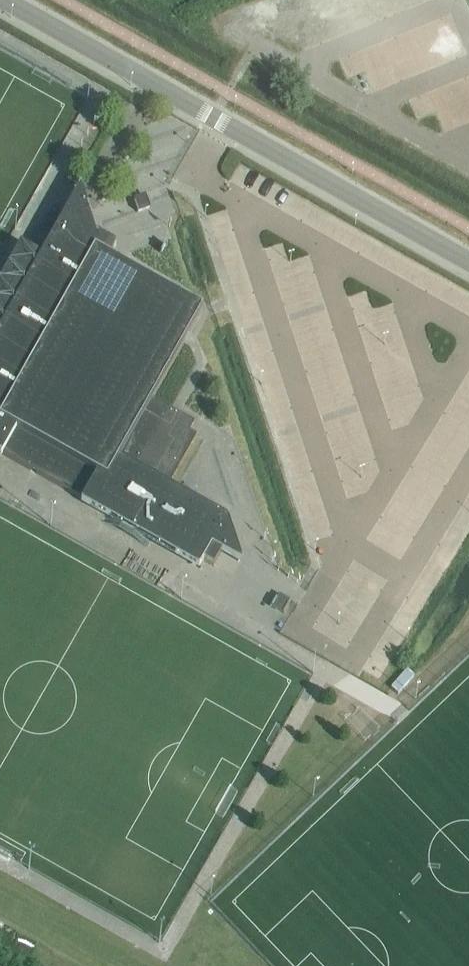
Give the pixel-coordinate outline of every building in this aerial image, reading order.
[(2,455),(142,534),(200,567),(203,562),(213,568),(221,553),(242,565),(227,522),(226,521),(174,491),(168,488),(197,437),(187,432),(192,423),(170,410),(152,400),(184,343),(201,311),(108,259),(116,245),(95,234),(90,218),(80,188),(80,187),(64,216),(53,210),(38,236),(49,242),(38,261),(24,253),(26,249),(21,246),(0,283),(0,454),(2,455)] [(148,199),(134,204),(137,213),(151,208),(148,199)] [(288,606),(287,606),(275,599),(271,607),(283,614),(288,606)]
